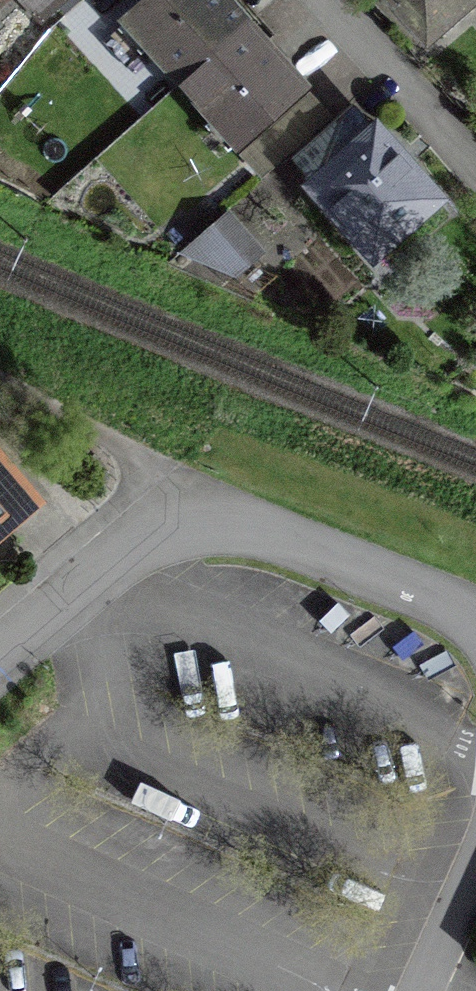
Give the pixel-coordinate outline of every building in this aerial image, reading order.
[(30,16),(48,0),(15,0),(30,16)] [(123,22),(180,85),(236,149),(301,91),(272,59),(244,27),(219,0),(147,0),(123,22)] [(424,38),(468,0),(391,0),(424,38)] [(241,158),(260,180),(327,120),(308,99),(241,158)] [(432,201),(373,134),(312,189),(371,256),(432,201)] [(186,254),(233,274),(255,255),(225,220),(186,254)] [(8,521),(0,511),(0,528),(8,521)]
